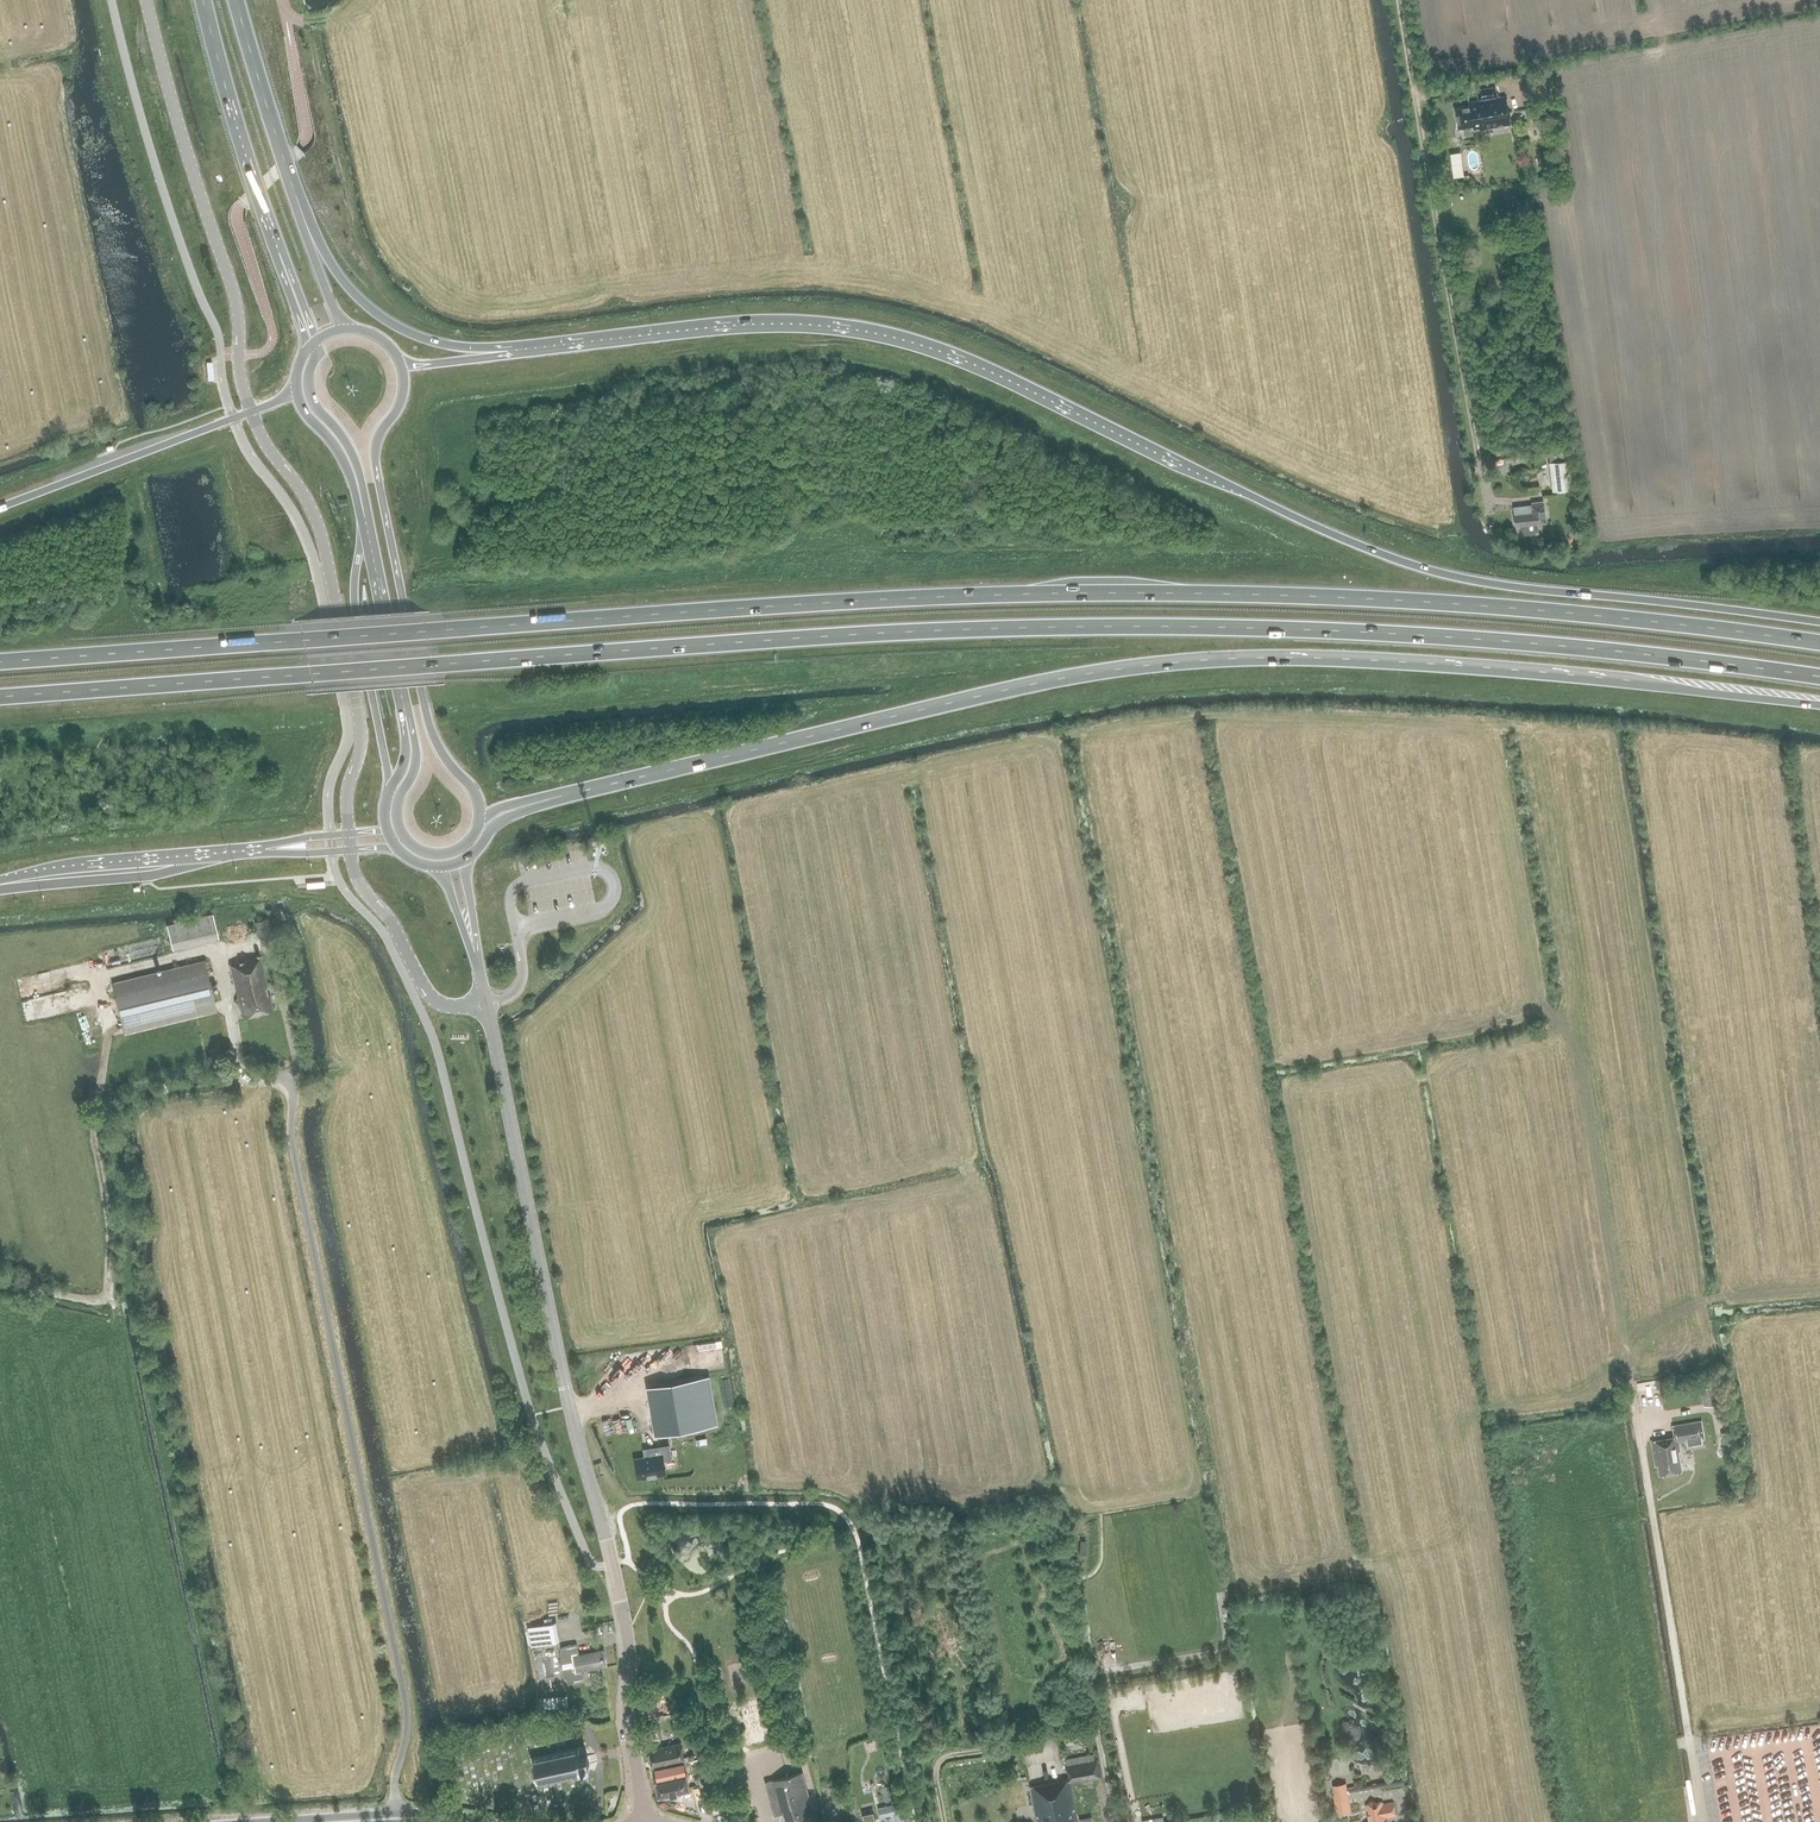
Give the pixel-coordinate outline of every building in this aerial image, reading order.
[(1495,87),(1482,89),(1477,90),(1479,100),(1469,102),(1469,106),(1455,109),(1458,127),(1464,126),(1466,137),(1474,136),(1473,131),(1482,129),(1509,125),(1505,96),(1497,97),(1495,87)] [(1573,489),(1570,460),(1549,462),(1552,492),(1573,489)] [(1539,534),(1537,522),(1545,521),(1543,510),(1535,511),(1535,510),(1517,512),(1518,524),(1522,524),(1523,536),(1539,534)] [(1578,548),(1583,537),(1572,533),(1568,544),(1578,548)] [(176,948),(223,937),(217,911),(170,922),(176,948)] [(276,934),(269,917),(255,923),(262,940),(276,934)] [(228,965),(241,1017),(272,1009),(268,995),(266,996),(264,987),(266,987),(259,957),(228,965)] [(216,1010),(207,972),(204,960),(112,983),(115,995),(114,995),(124,1033),(216,1010)] [(220,1048),(209,1050),(211,1059),(222,1057),(220,1048)] [(708,1372),(661,1380),(669,1436),(718,1429),(708,1372)] [(1719,1403),(1716,1384),(1700,1387),(1703,1405),(1719,1403)] [(1660,1394),(1653,1395),(1655,1405),(1662,1404),(1660,1394)] [(1659,1463),(1661,1475),(1681,1471),(1677,1443),(1705,1439),(1703,1418),(1673,1425),(1675,1434),(1650,1442),(1655,1464),(1659,1463)] [(1735,1432),(1726,1432),(1727,1453),(1736,1453),(1735,1432)] [(639,1477),(666,1473),(664,1460),(672,1459),(669,1445),(647,1449),(649,1457),(636,1459),(639,1477)] [(531,1646),(560,1641),(556,1621),(527,1626),(531,1646)] [(606,1664),(603,1651),(579,1655),(577,1644),(561,1647),(561,1653),(561,1660),(562,1666),(563,1671),(565,1677),(568,1683),(584,1680),(581,1668),(606,1664)] [(1079,1713),(1075,1695),(1068,1697),(1072,1715),(1079,1713)] [(560,1706),(560,1696),(540,1697),(540,1707),(560,1706)] [(648,1749),(652,1767),(654,1780),(657,1794),(669,1791),(669,1792),(677,1791),(677,1790),(689,1787),(683,1761),(684,1760),(681,1742),(648,1749)] [(582,1766),(589,1764),(587,1755),(580,1757),(578,1750),(532,1761),(537,1783),(583,1773),(582,1766)] [(1069,1784),(1101,1778),(1097,1760),(1066,1766),(1069,1779),(1030,1787),(1037,1821),(1077,1821),(1069,1784)] [(440,1777),(448,1775),(446,1766),(437,1768),(440,1777)] [(800,1771),(771,1780),(781,1813),(783,1813),(786,1821),(805,1821),(814,1820),(800,1771)] [(1352,1812),(1349,1796),(1346,1783),(1331,1785),(1337,1815),(1352,1812)] [(883,1787),(887,1801),(893,1799),(889,1785),(883,1787)] [(1127,1793),(1120,1795),(1121,1803),(1129,1801),(1127,1793)] [(901,1802),(878,1808),(880,1818),(893,1815),(894,1821),(905,1821),(901,1802)] [(1396,1816),(1393,1803),(1383,1805),(1382,1802),(1365,1805),(1369,1821),(1386,1821),(1385,1818),(1396,1816)] [(1269,1812),(1262,1812),(1263,1821),(1270,1821),(1269,1812)]
